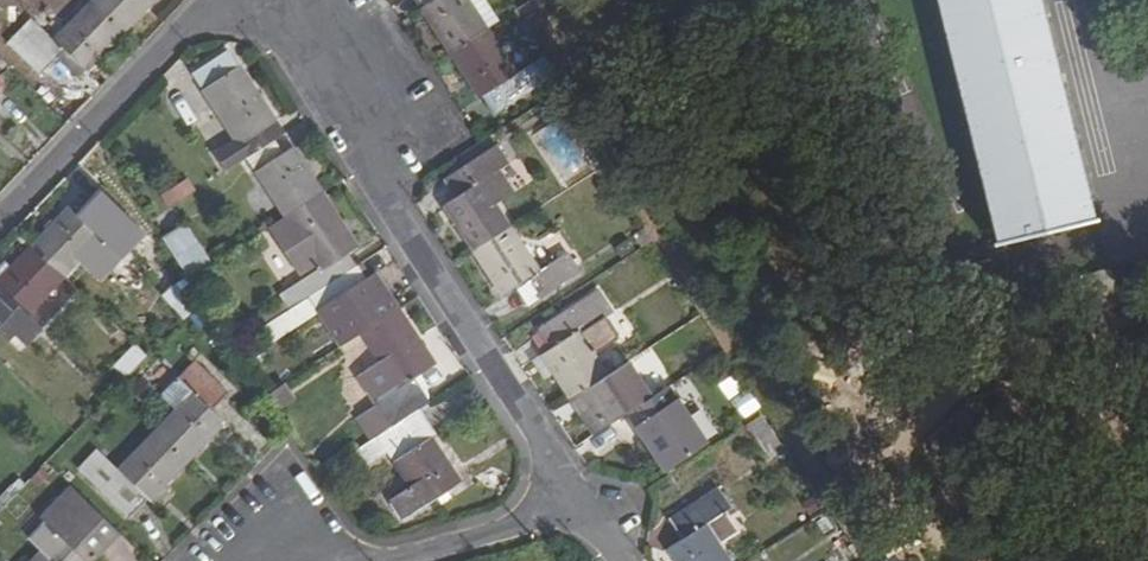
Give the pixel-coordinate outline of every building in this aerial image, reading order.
[(94,4),(124,32),(155,0),(98,0),(94,4)] [(425,8),(437,0),(419,0),(425,8)] [(425,8),(453,53),(489,29),(470,0),(437,0),(425,8)] [(995,239),(991,240),(991,243),(1091,219),(1090,215),(1086,216),(1035,0),(936,0),(995,239)] [(81,78),(124,32),(94,4),(58,41),(35,19),(22,31),(53,62),(58,57),(81,78)] [(518,75),(489,29),(453,53),(482,98),(485,97),(497,116),(549,82),(537,63),(518,75)] [(218,156),(229,175),(251,160),(257,156),(248,141),(276,122),(231,54),(197,77),(238,142),(218,156)] [(559,113),(529,133),(561,183),(591,164),(559,113)] [(248,141),(257,156),(286,137),(276,122),(248,141)] [(260,173),(288,217),(323,194),(295,150),(286,137),(257,156),(251,160),(260,173)] [(448,205),(477,249),(512,227),(498,206),(483,182),(499,172),(509,165),(499,150),(467,172),(476,187),(462,196),(448,205)] [(467,172),(452,181),(462,196),(476,187),(467,172)] [(514,194),(499,172),(483,182),(498,206),(514,194)] [(168,206),(197,192),(189,177),(161,190),(168,206)] [(72,209),(36,248),(66,278),(104,239),(120,254),(131,243),(121,232),(133,220),(104,193),(81,217),(72,209)] [(284,299),(292,311),(314,296),(360,265),(352,253),(359,248),(323,194),(288,217),(269,230),(306,285),(284,299)] [(188,226),(164,240),(191,282),(214,266),(188,226)] [(541,273),(512,227),(477,249),(506,295),(537,276),(547,290),(579,270),(570,255),(541,273)] [(66,278),(36,248),(15,271),(0,287),(0,327),(26,352),(44,331),(29,316),(66,278)] [(125,262),(107,279),(125,296),(142,279),(125,262)] [(15,271),(9,265),(0,275),(0,287),(15,271)] [(343,298),(365,333),(400,310),(377,275),(369,279),(360,265),(314,296),(324,310),(343,298)] [(159,295),(182,317),(195,305),(171,282),(159,295)] [(565,320),(543,335),(553,350),(545,355),(573,400),(609,376),(596,355),(620,338),(605,315),(608,313),(599,298),(565,320)] [(378,405),(393,428),(421,410),(431,403),(416,380),(437,366),(400,310),(365,333),(385,365),(401,390),(378,405)] [(362,379),(378,405),(401,390),(385,365),(362,379)] [(194,397),(157,435),(187,464),(224,426),(202,404),(213,392),(191,369),(179,381),(194,397)] [(632,411),(609,376),(573,400),(596,435),(632,411)] [(679,400),(636,427),(666,473),(709,445),(679,400)] [(437,435),(421,410),(393,428),(379,437),(413,491),(394,503),(406,522),(462,486),(432,439),(437,435)] [(765,454),(781,443),(761,413),(744,424),(765,454)] [(150,503),(187,464),(157,435),(118,474),(98,453),(87,465),(118,496),(130,484),(150,503)] [(34,560),(94,560),(120,534),(74,489),(44,520),(48,525),(32,540),(43,552),(34,560)] [(678,560),(731,560),(720,543),(739,531),(731,516),(736,513),(724,493),(674,526),(682,541),(671,550),(678,560)]
